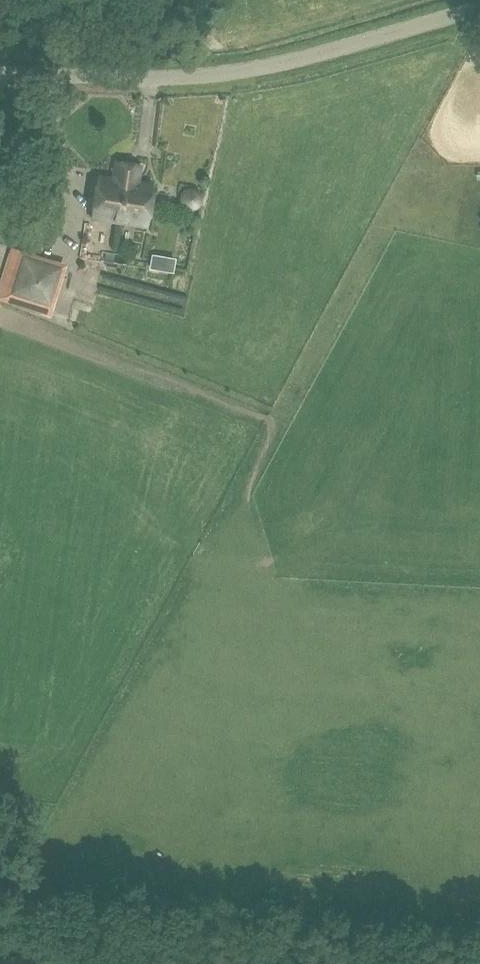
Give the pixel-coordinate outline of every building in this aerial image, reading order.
[(147,225),(152,185),(137,183),(139,165),(115,162),(113,179),(97,177),(92,217),(147,225)] [(67,264),(11,247),(0,283),(0,302),(51,317),(67,264)]
